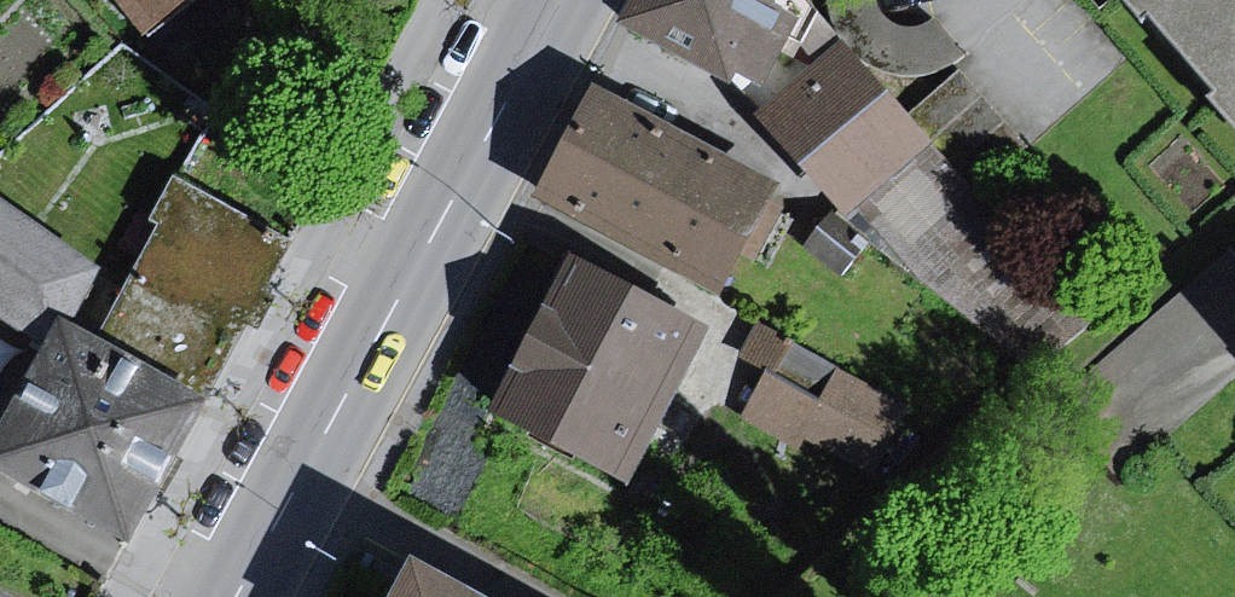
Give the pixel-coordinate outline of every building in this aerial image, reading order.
[(143,19),(168,0),(129,0),(143,19)] [(631,23),(725,71),(731,59),(762,74),(791,17),(765,4),(767,0),(643,0),(631,23)] [(1234,92),(1234,0),(1155,0),(1234,92)] [(934,3),(873,44),(908,95),(969,54),(934,3)] [(1016,370),(1083,312),(975,191),(1022,145),(961,75),(910,119),(843,47),(760,115),(832,197),(847,210),(862,197),(1016,370)] [(791,200),(604,104),(546,217),(733,312),(791,200)] [(129,535),(206,401),(290,240),(173,174),(151,219),(159,224),(100,337),(63,315),(0,430),(0,460),(129,535)] [(7,311),(40,334),(94,262),(0,203),(0,307),(7,311)] [(642,498),(717,347),(584,282),(509,433),(642,498)] [(764,383),(742,428),(874,492),(912,414),(758,340),(742,373),(764,383)] [(434,564),(417,596),(492,596),(434,564)]
